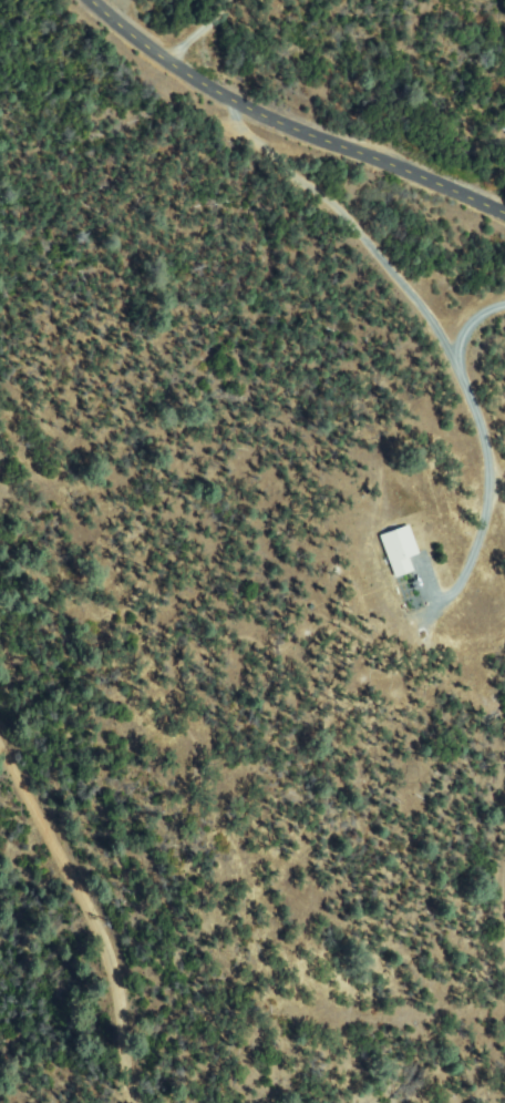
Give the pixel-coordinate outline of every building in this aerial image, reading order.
[(411,570),(396,575),(382,535),(406,527),(416,553),(406,558),(411,570)]
